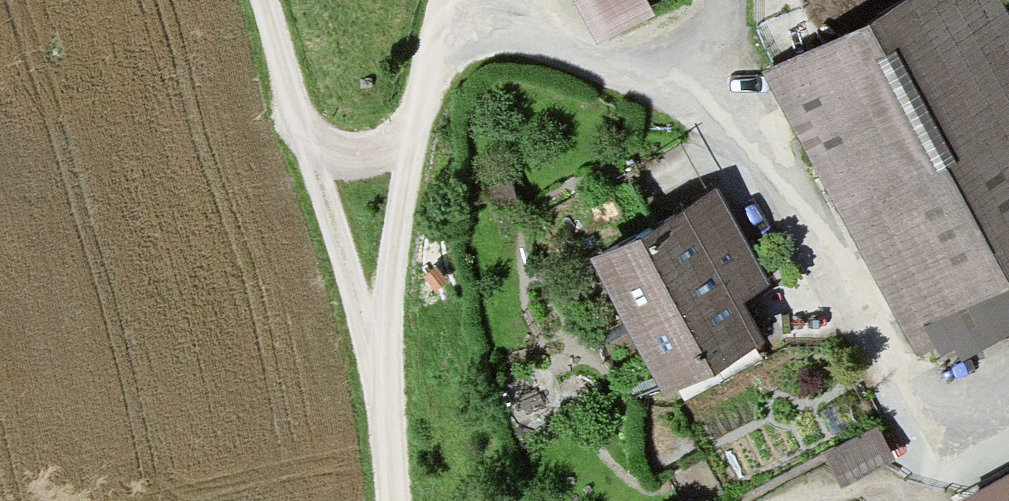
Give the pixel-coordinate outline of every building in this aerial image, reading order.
[(596,34),(646,6),(643,0),(576,0),(596,34)] [(991,331),(976,303),(984,299),(974,280),(1008,261),(1008,53),(980,0),(909,0),(772,74),(904,318),(895,323),(910,350),(928,340),(938,359),(963,345),(991,331)] [(742,324),(718,280),(745,265),(720,220),(694,234),(680,210),(597,255),(658,369),(742,324)] [(870,488),(893,477),(870,432),(848,443),(870,488)] [(973,500),(1008,500),(1008,482),(973,500)]
